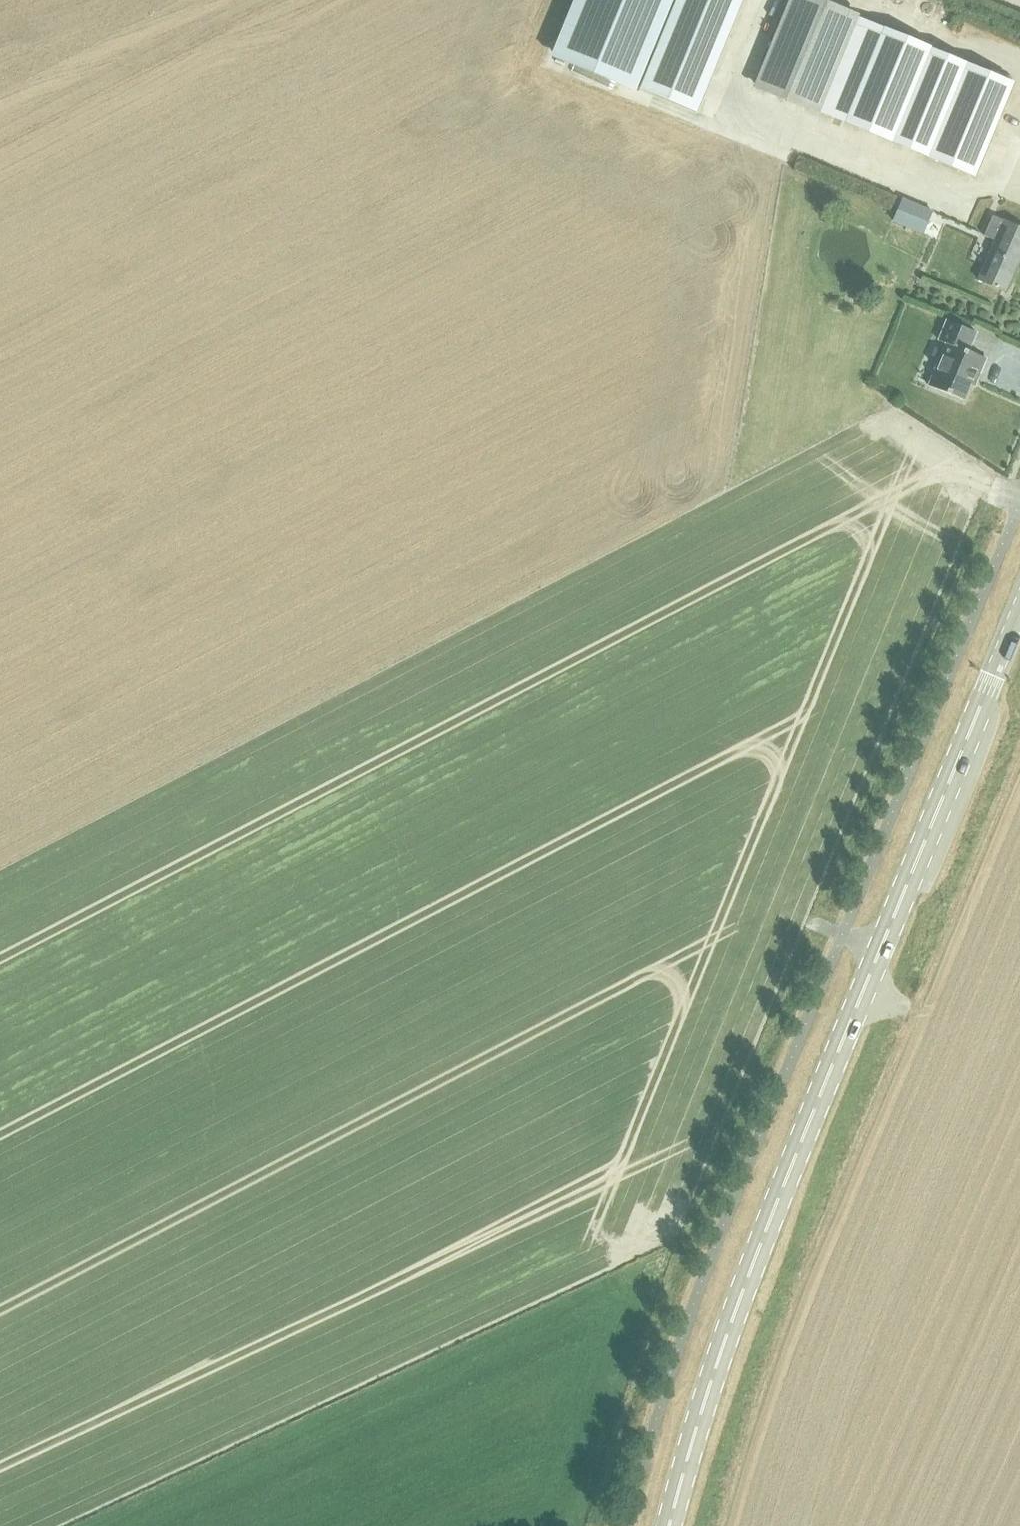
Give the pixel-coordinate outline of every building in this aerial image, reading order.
[(697,114),(744,0),(577,0),(554,55),(697,114)] [(861,19),(813,0),(791,0),(755,87),(818,112),(975,176),(1014,82),(861,19)] [(902,199),(893,220),(922,233),(931,212),(902,199)] [(1019,258),(1019,227),(994,216),(984,237),(996,242),(979,281),(1005,292),(1019,258)] [(968,351),(976,332),(946,320),(938,340),(945,343),(928,385),(963,400),(975,371),(980,373),(986,358),(968,351)]
